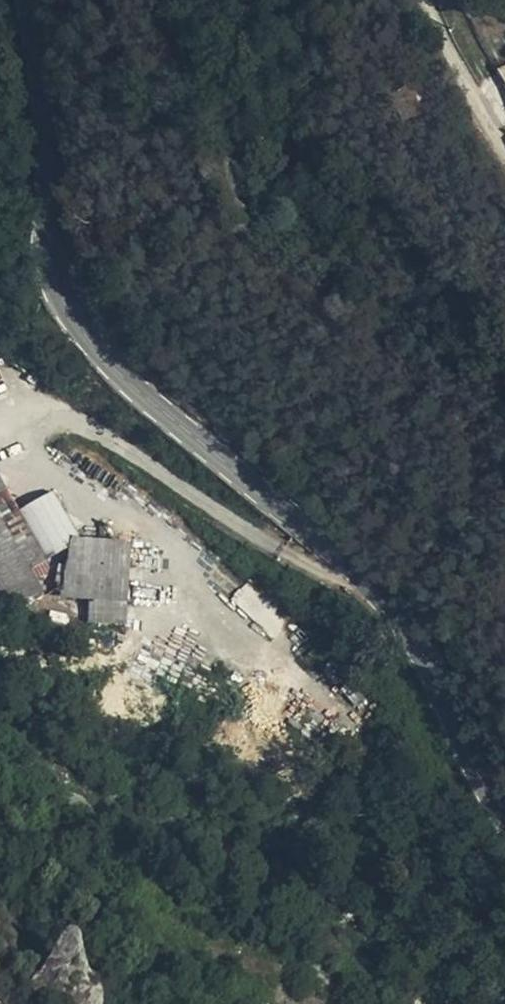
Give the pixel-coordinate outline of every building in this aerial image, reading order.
[(494,72),(504,91),(504,65),(494,72)] [(433,80),(401,94),(413,121),(429,113),(422,98),(438,90),(433,80)] [(21,513),(8,492),(6,493),(0,496),(0,521),(29,573),(48,562),(21,513)] [(69,543),(79,544),(50,495),(21,513),(48,562),(68,550),(69,543)] [(5,607),(19,599),(25,610),(44,599),(29,573),(0,521),(0,599),(5,607)] [(87,603),(126,606),(129,547),(79,544),(69,543),(68,550),(58,601),(87,603)] [(19,599),(5,607),(11,618),(25,610),(19,599)] [(125,626),(126,606),(87,603),(87,626),(125,626)]
